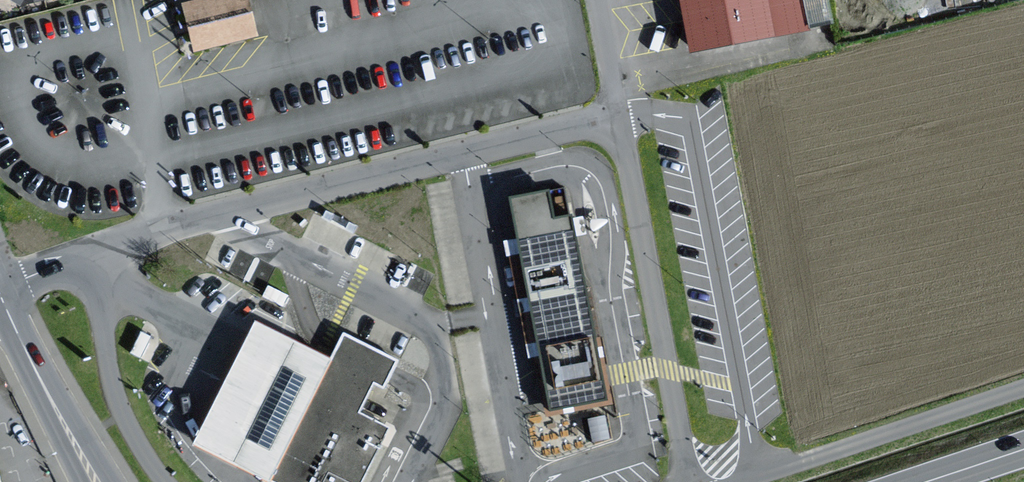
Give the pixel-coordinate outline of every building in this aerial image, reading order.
[(66,2),(65,0),(0,0),(0,20),(66,2)] [(182,5),(193,53),(256,37),(247,0),(206,0),(182,5)] [(689,57),(807,33),(801,0),(679,0),(689,57)] [(551,185),(508,193),(551,407),(607,396),(571,216),(558,219),(551,185)] [(331,359),(261,323),(199,444),(270,480),(331,359)] [(338,346),(331,359),(375,381),(385,387),(391,374),(399,360),(345,332),(338,346)]
